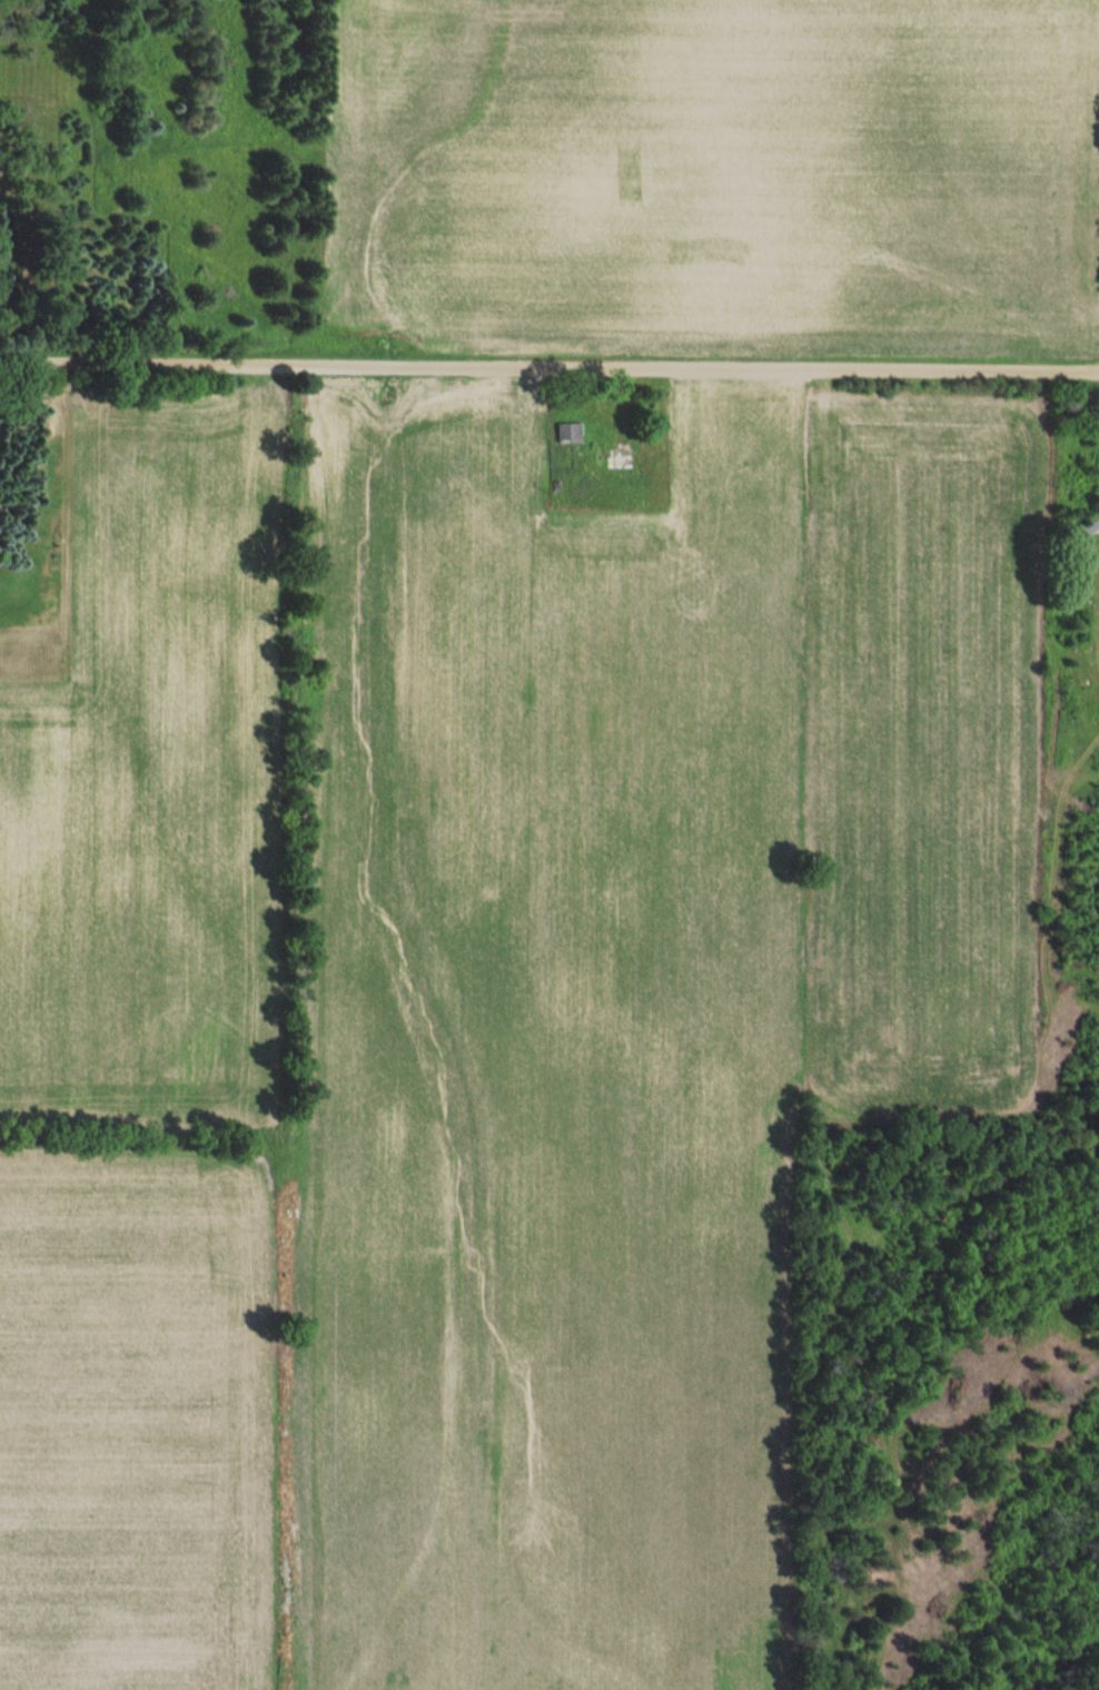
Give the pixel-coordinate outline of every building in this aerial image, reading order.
[(581,425),(557,425),(557,444),(581,444),(581,425)] [(610,471),(632,471),(632,450),(610,450),(610,471)]
